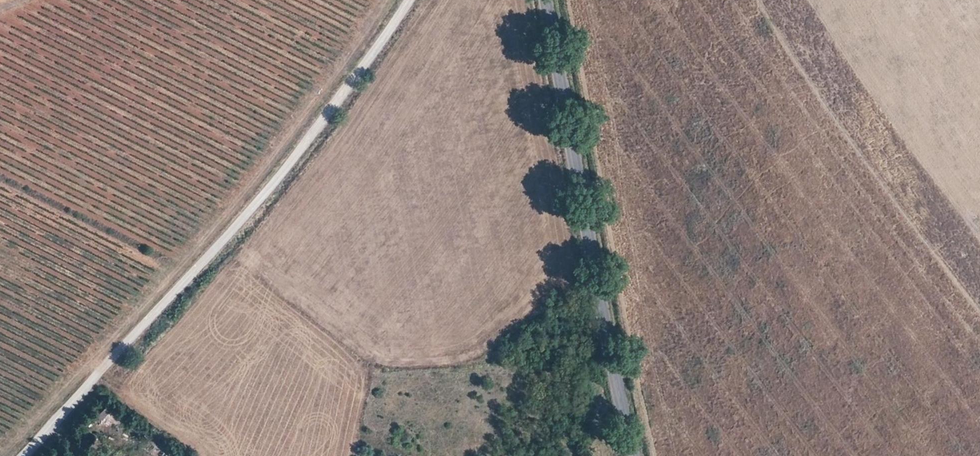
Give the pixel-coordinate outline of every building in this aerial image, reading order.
[(103,424),(112,414),(103,406),(94,416),(103,424)]
